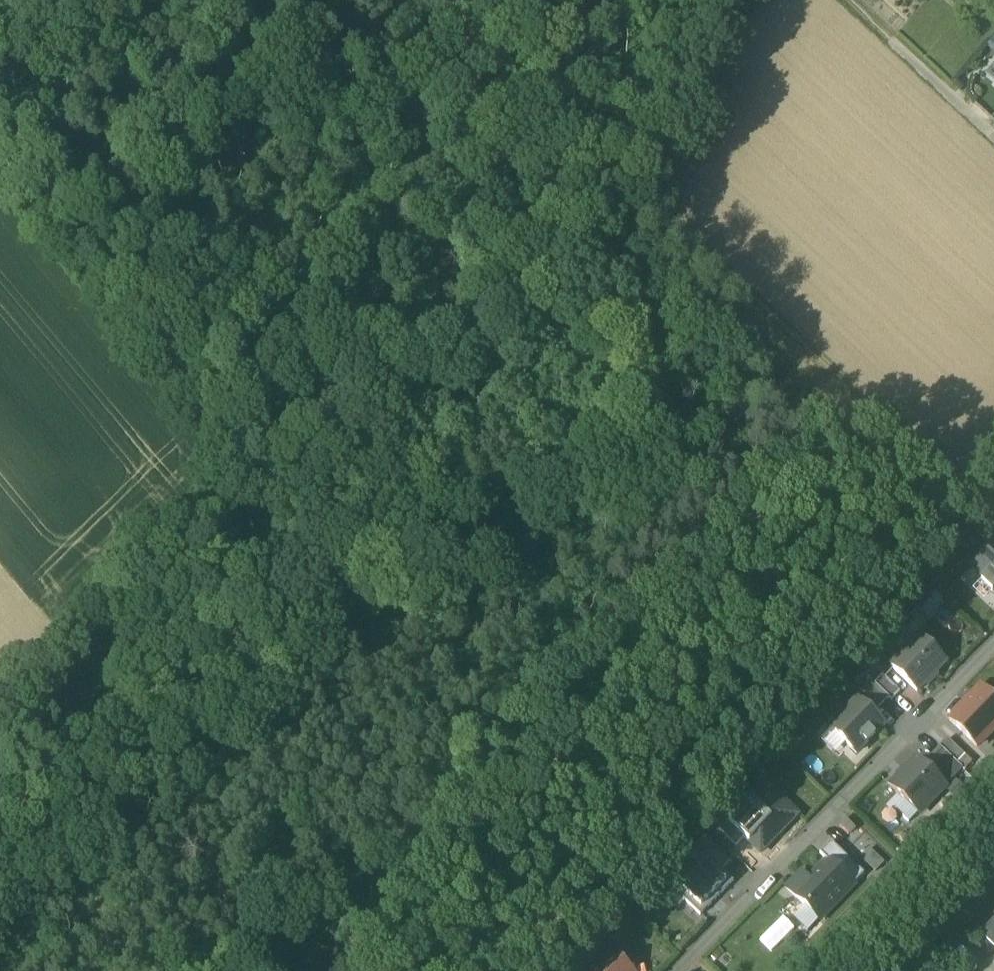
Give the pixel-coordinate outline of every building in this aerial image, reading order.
[(973,569),(984,579),(981,582),(992,593),(993,591),(993,547),(973,569)] [(984,601),(992,593),(981,582),(973,591),(984,601)] [(903,653),(919,636),(908,621),(890,640),(903,653)] [(903,653),(890,667),(917,692),(946,662),(919,636),(903,653)] [(867,678),(872,682),(889,699),(892,701),(900,693),(875,669),(867,678)] [(857,701),(872,716),(889,699),(872,682),(855,699),(857,701)] [(949,721),(976,748),(993,729),(993,701),(981,688),(949,721)] [(857,701),(830,729),(831,730),(846,744),(856,755),(884,727),(872,716),(857,701)] [(846,744),(831,730),(820,742),(835,756),(846,744)] [(948,739),(940,748),(945,753),(957,765),(965,756),(948,739)] [(957,765),(945,753),(928,770),(945,787),(949,790),(965,773),(964,772),(957,765)] [(972,763),(965,756),(957,765),(964,772),(972,763)] [(917,759),(890,787),(904,800),(918,813),(919,814),(945,787),(928,770),(917,759)] [(764,784),(756,791),(765,800),(772,792),(764,784)] [(727,822),(744,838),(760,854),(797,816),(772,792),(765,800),(756,791),(727,822)] [(909,823),(918,813),(904,800),(895,809),(909,823)] [(744,838),(727,822),(718,831),(736,847),(744,838)] [(696,846),(705,854),(722,871),(730,862),(704,837),(696,846)] [(819,855),(827,862),(828,861),(854,886),(864,875),(831,843),(819,855)] [(884,864),(869,849),(860,859),(875,873),(884,864)] [(734,882),(722,871),(705,854),(671,889),(700,917),(734,882)] [(801,874),(786,889),(805,907),(819,921),(854,886),(828,861),(827,862),(808,881),(801,874)] [(808,933),(819,921),(805,907),(794,919),(808,933)] [(990,925),(981,934),(993,947),(993,929),(990,925)] [(613,952),(594,970),(633,970),(613,952)]
